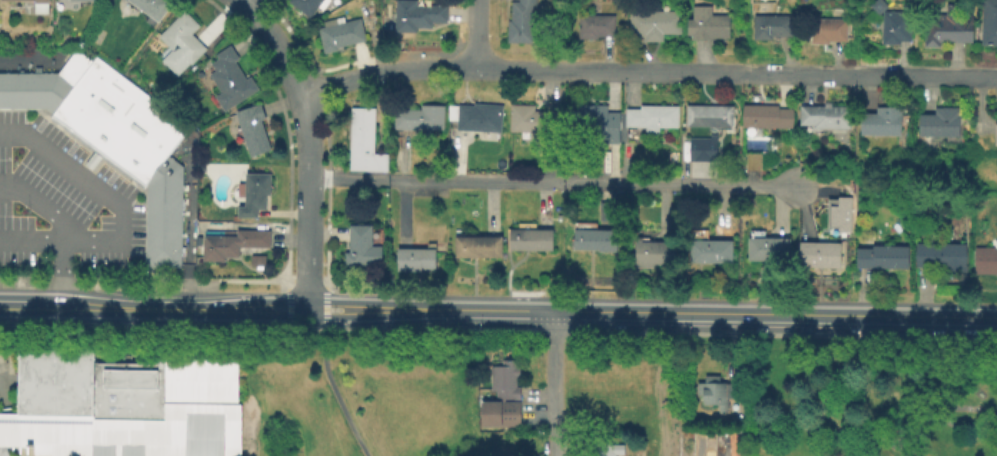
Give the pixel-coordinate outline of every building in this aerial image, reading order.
[(31,2),(0,2),(0,0),(46,0),(46,16),(31,16),(31,2)] [(156,25),(121,0),(166,0),(172,4),(156,25)] [(286,4),(289,0),(329,0),(320,13),(315,9),(308,19),(286,4)] [(516,3),(516,0),(533,0),(533,9),(530,8),(530,46),(504,46),(504,23),(508,23),(509,3),(516,3)] [(876,17),(868,8),(877,0),(885,9),(876,17)] [(979,48),(979,0),(996,0),(996,48),(979,48)] [(393,34),(393,2),(414,2),(414,10),(428,10),(428,6),(445,6),(445,25),(429,24),(429,30),(413,30),(412,35),(393,34)] [(969,45),(936,44),(936,50),(922,50),(922,16),(943,17),(943,6),(961,6),(961,17),(970,17),(969,45)] [(727,41),(689,41),(689,37),(685,37),(685,22),(690,22),(690,8),(709,8),(709,18),(727,18),(727,41)] [(679,36),(661,35),(661,44),(639,44),(639,36),(628,36),(628,12),(679,12),(679,36)] [(175,78),(159,63),(170,52),(157,39),(182,13),(198,28),(190,37),(205,52),(189,69),(187,66),(175,78)] [(908,43),(897,43),(897,47),(880,47),(880,15),(908,15),(908,43)] [(613,38),(595,38),(595,42),(576,42),(576,17),(613,17),(613,38)] [(790,39),(769,38),(768,43),(751,43),(752,18),(790,18),(790,39)] [(323,58),(316,32),(322,30),(321,24),(341,19),(343,25),(359,21),(364,42),(334,50),(335,54),(323,58)] [(845,44),(825,44),(825,48),(808,48),(809,20),(845,21),(845,44)] [(142,187),(100,155),(99,158),(90,169),(83,163),(91,152),(93,150),(49,116),(51,113),(72,84),(55,71),(74,47),(90,59),(95,54),(187,126),(167,153),(146,182),(142,187)] [(222,115),(212,100),(219,96),(207,77),(213,73),(208,66),(216,61),(213,57),(228,47),(237,61),(232,64),(243,82),(248,78),(257,92),(222,115)] [(23,108),(0,107),(0,71),(22,71),(23,108)] [(55,71),(72,84),(51,113),(45,108),(23,108),(22,71),(55,71)] [(248,161),(232,115),(258,106),(264,122),(259,124),(269,154),(248,161)] [(442,134),(421,134),(421,131),(395,131),(395,113),(418,113),(418,107),(442,107),(442,134)] [(499,137),(455,135),(456,124),(446,124),(447,109),(471,110),(471,107),(500,108),(499,137)] [(547,137),(506,136),(507,107),(533,108),(533,115),(547,115),(547,137)] [(616,146),(592,146),(592,138),(573,137),(573,107),(605,108),(605,115),(617,115),(616,146)] [(790,131),(760,131),(759,137),(772,137),(771,157),(759,156),(759,173),(743,172),(744,157),(741,157),(742,131),(739,131),(739,107),(776,107),(776,111),(790,111),(790,131)] [(676,130),(656,130),(656,136),(643,136),(643,130),(623,130),(623,112),(638,112),(638,108),(676,108),(676,130)] [(730,129),(718,129),(718,135),(706,134),(707,128),(684,128),(684,108),(730,108),(730,129)] [(848,132),(811,132),(811,128),(796,128),(797,108),(848,109),(848,132)] [(961,144),(943,144),(943,137),(916,137),(916,116),(932,116),(932,109),(956,108),(956,126),(961,126),(961,144)] [(385,174),(346,172),(349,110),(373,111),(371,156),(385,156),(385,174)] [(898,138),(858,138),(858,115),(874,116),(874,110),(895,110),(895,117),(899,117),(898,138)] [(687,139),(708,140),(708,137),(714,137),(714,163),(687,163),(687,139)] [(182,165),(181,222),(145,222),(146,182),(167,153),(182,165)] [(255,221),(234,221),(234,209),(242,209),(243,201),(235,201),(235,184),(242,184),(242,176),(269,176),(269,198),(264,198),(264,212),(255,212),(255,221)] [(825,201),(836,201),(836,198),(850,199),(849,234),(837,233),(837,230),(825,229),(825,201)] [(144,236),(145,222),(181,222),(181,237),(144,236)] [(615,254),(571,254),(571,224),(594,224),(594,231),(615,232),(615,254)] [(342,269),(343,255),(346,255),(347,227),(369,228),(369,248),(380,248),(380,270),(342,269)] [(201,264),(201,237),(221,238),(221,231),(254,231),(254,249),(236,249),(236,260),(223,259),(223,265),(201,264)] [(550,252),(505,252),(506,232),(550,233),(550,252)] [(181,237),(180,251),(144,251),(144,236),(181,237)] [(730,264),(687,263),(687,236),(705,236),(705,241),(730,241),(730,264)] [(671,269),(633,269),(633,238),(646,238),(647,244),(671,244),(671,269)] [(500,259),(453,260),(453,240),(499,239),(500,259)] [(788,262),(745,262),(745,239),(788,239),(788,262)] [(838,269),(796,268),(797,243),(838,244),(838,269)] [(964,274),(945,274),(945,269),(913,269),(913,245),(965,245),(964,274)] [(906,271),(854,270),(854,251),(870,251),(870,246),(906,247),(906,271)] [(972,249),(996,249),(996,277),(972,277),(972,249)] [(435,273),(394,272),(395,250),(435,251),(435,273)] [(5,446),(8,455),(0,455),(0,412),(6,412),(17,413),(18,347),(93,348),(93,362),(99,362),(109,362),(157,363),(157,349),(237,350),(236,403),(239,403),(238,455),(50,455),(50,454),(32,454),(32,446),(5,446)] [(497,402),(497,398),(493,398),(493,396),(476,396),(476,389),(489,389),(489,367),(491,367),(491,362),(514,361),(514,368),(518,368),(518,379),(515,379),(515,389),(518,389),(518,399),(502,399),(502,402),(497,402)] [(725,414),(717,414),(717,406),(701,406),(701,396),(694,397),(694,384),(703,384),(703,376),(717,376),(717,384),(734,383),(734,399),(724,399),(725,414)] [(519,428),(478,428),(478,402),(497,402),(502,402),(518,402),(519,428)] [(622,445),(622,455),(614,455),(594,455),(594,445),(622,445)]
